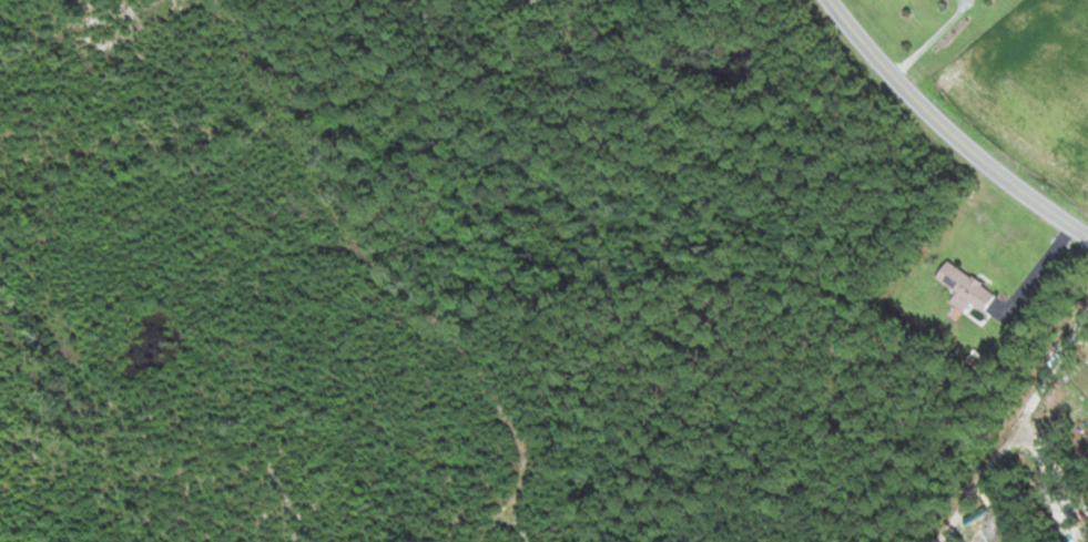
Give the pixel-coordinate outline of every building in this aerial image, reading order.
[(966,310),(973,300),(985,309),(997,292),(950,259),(938,276),(958,290),(951,300),(966,310)]
